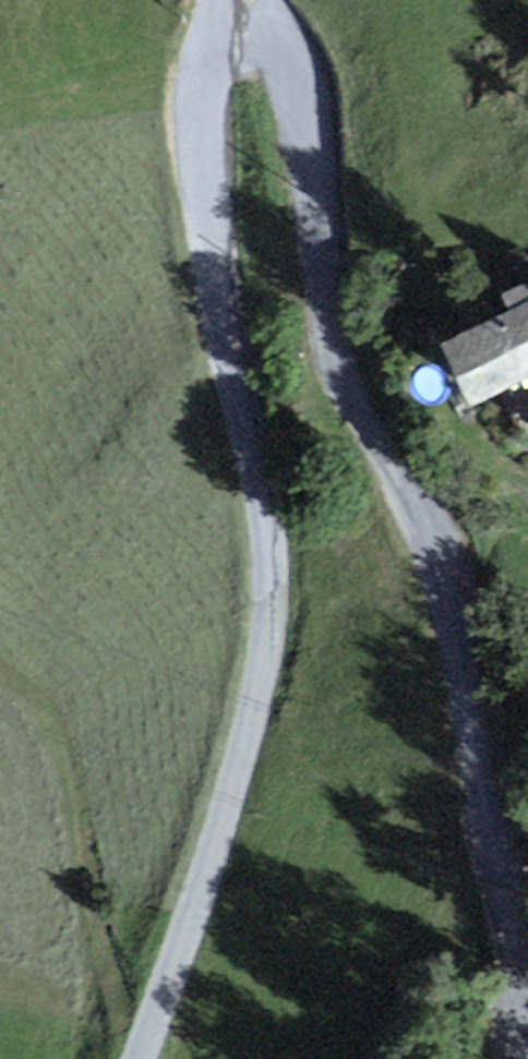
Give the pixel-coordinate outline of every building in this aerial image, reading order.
[(445,345),(470,399),(527,372),(527,307),(445,345)]
